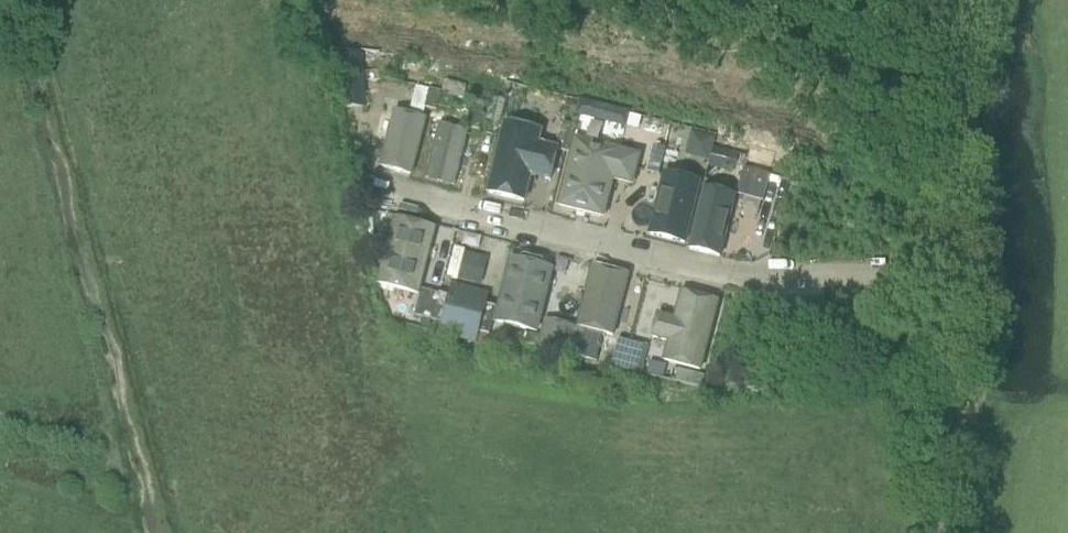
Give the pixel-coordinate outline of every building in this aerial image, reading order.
[(344,111),(365,109),(362,54),(340,56),(344,111)] [(444,80),(441,95),(463,100),(467,86),(444,80)] [(416,88),(409,113),(422,116),(424,109),(429,91),(416,88)] [(440,93),(429,90),(429,91),(424,109),(436,112),(440,93)] [(490,98),(484,121),(499,125),(505,102),(490,98)] [(580,103),(576,118),(625,130),(628,115),(580,103)] [(393,111),(378,168),(411,177),(427,120),(393,111)] [(550,184),(559,149),(539,144),(542,132),(503,123),(486,195),(525,204),(531,179),(550,184)] [(569,152),(575,127),(563,124),(557,149),(569,152)] [(438,125),(424,180),(453,188),(467,132),(438,125)] [(573,138),(555,208),(604,220),(613,183),(633,188),(641,155),(573,138)] [(665,149),(653,146),(646,173),(658,176),(665,149)] [(762,202),(770,176),(755,172),(746,170),(743,169),(736,195),(762,202)] [(663,173),(647,237),(685,246),(701,183),(663,173)] [(720,259),(736,197),(702,188),(687,250),(720,259)] [(436,229),(393,218),(376,286),(419,297),(420,290),(436,229)] [(464,253),(457,281),(476,285),(483,258),(464,253)] [(509,260),(493,324),(537,335),(553,271),(509,260)] [(592,266),(576,328),(613,338),(629,276),(592,266)] [(438,294),(420,290),(419,297),(414,317),(423,319),(432,321),(438,294)] [(700,373),(719,302),(680,292),(673,318),(656,314),(650,339),(666,344),(661,362),(700,373)] [(438,294),(432,321),(438,323),(441,324),(438,336),(476,345),(479,333),(488,335),(495,309),(485,306),(448,297),(438,294)] [(740,320),(738,331),(749,334),(752,323),(740,320)] [(523,336),(521,344),(539,348),(567,355),(573,329),(546,322),(542,338),(524,334),(523,336)] [(573,329),(567,355),(578,358),(585,332),(573,329)] [(478,336),(476,345),(485,347),(487,338),(478,336)] [(617,340),(610,366),(623,370),(640,374),(647,347),(630,343),(617,340)] [(666,380),(669,369),(647,363),(644,374),(666,380)] [(701,389),(704,378),(677,371),(674,383),(701,389)]
